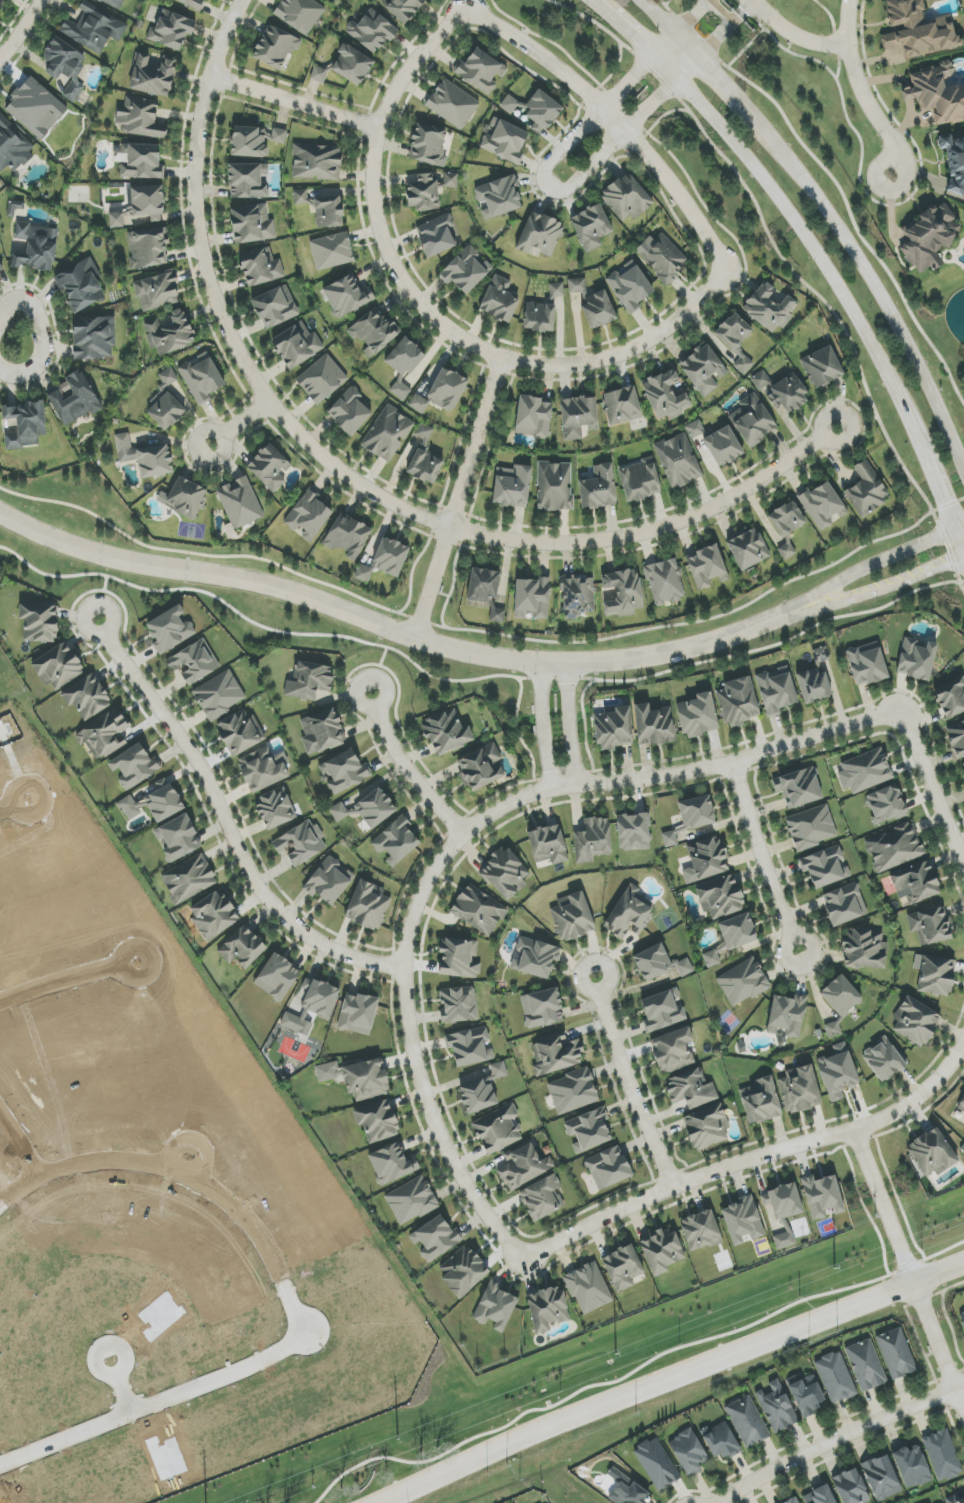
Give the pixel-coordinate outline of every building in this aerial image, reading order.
[(122,11),(127,0),(98,0),(122,11)] [(200,12),(205,2),(202,0),(174,0),(200,12)] [(326,9),(312,0),(282,0),(273,14),(308,37),(326,9)] [(405,25),(428,0),(384,0),(381,3),(405,25)] [(959,48),(952,16),(926,22),(922,0),(894,0),(885,2),(891,31),(880,33),(884,51),(902,47),(904,59),(959,48)] [(127,28),(87,7),(76,29),(64,23),(59,32),(101,53),(109,37),(120,42),(127,28)] [(149,41),(180,51),(186,34),(191,35),(197,21),(160,9),(149,41)] [(374,54),(386,38),(391,42),(400,30),(379,15),(373,22),(365,16),(356,27),(352,24),(346,32),(374,54)] [(282,70),(289,51),(297,54),(303,39),(266,25),(253,59),(282,70)] [(88,58),(55,37),(41,60),(50,65),(45,73),(58,81),(61,77),(71,83),(63,96),(74,103),(84,87),(74,81),(88,58)] [(316,65),(310,77),(323,84),(331,70),(360,87),(375,61),(344,43),(328,72),(316,65)] [(490,95),(499,80),(501,81),(509,67),(475,48),(465,65),(459,62),(452,73),(490,95)] [(129,89),(168,98),(177,60),(163,56),(160,66),(149,64),(150,56),(137,53),(129,89)] [(954,87),(951,60),(939,61),(940,68),(907,72),(910,96),(918,95),(920,112),(936,110),(937,124),(963,120),(963,86),(954,87)] [(68,107),(29,77),(3,110),(43,140),(68,107)] [(425,106),(462,131),(481,103),(443,78),(425,106)] [(563,106),(537,90),(527,107),(508,95),(500,107),(512,115),(518,106),(528,112),(526,116),(536,123),(532,129),(544,136),(563,106)] [(166,138),(167,126),(156,125),(158,100),(121,97),(119,125),(123,126),(122,134),(166,138)] [(516,164),(530,133),(494,117),(480,148),(516,164)] [(8,166),(16,173),(35,151),(2,122),(0,125),(0,169),(3,171),(8,166)] [(446,130),(415,124),(409,160),(445,167),(447,155),(442,154),(446,130)] [(232,156),(267,158),(267,141),(286,142),(286,129),(273,129),(272,136),(259,136),(259,128),(233,127),(232,156)] [(939,150),(946,149),(950,181),(947,192),(962,197),(963,192),(963,135),(957,136),(952,135),(938,137),(939,150)] [(160,145),(118,144),(118,162),(121,162),(120,178),(164,179),(164,166),(159,166),(160,145)] [(340,181),(342,146),(294,144),(293,178),(340,181)] [(230,164),(230,198),(268,199),(268,184),(264,184),(264,164),(230,164)] [(628,224),(653,200),(626,171),(601,195),(628,224)] [(457,188),(458,174),(444,173),(443,187),(457,188)] [(407,183),(407,210),(439,210),(439,174),(417,174),(417,183),(407,183)] [(524,208),(513,175),(474,188),(480,207),(481,207),(485,221),(524,208)] [(131,187),(131,199),(127,199),(128,212),(109,213),(110,226),(163,224),(162,186),(131,187)] [(899,248),(919,275),(931,267),(934,271),(945,263),(937,253),(960,235),(950,222),(955,218),(942,200),(914,221),(913,220),(901,229),(909,241),(899,248)] [(585,253),(603,246),(600,238),(613,233),(601,204),(570,217),(585,253)] [(274,220),(269,220),(268,205),(231,208),(234,243),(276,240),(274,220)] [(531,211),(515,248),(530,254),(532,249),(552,257),(565,225),(531,211)] [(448,226),(453,224),(449,213),(414,228),(428,259),(456,246),(448,226)] [(15,239),(28,240),(27,254),(13,253),(12,268),(54,271),(57,229),(30,227),(30,223),(16,222),(15,239)] [(126,234),(133,270),(169,263),(165,242),(163,242),(161,227),(126,234)] [(354,263),(348,233),(310,240),(316,271),(354,263)] [(667,284),(690,262),(661,233),(654,240),(650,236),(634,251),(667,284)] [(478,262),(483,257),(469,244),(439,275),(449,284),(452,281),(467,296),(489,273),(478,262)] [(285,278),(281,259),(268,263),(265,248),(239,255),(247,288),(285,278)] [(74,314),(106,298),(91,269),(95,267),(91,258),(55,276),(74,314)] [(655,293),(633,260),(605,279),(628,312),(655,293)] [(141,312),(181,302),(174,272),(134,282),(141,312)] [(368,304),(354,274),(323,288),(336,318),(368,304)] [(511,281),(494,274),(479,312),(509,324),(520,299),(506,294),(511,281)] [(568,279),(569,293),(586,292),(586,278),(568,279)] [(773,333),(778,326),(781,329),(800,305),(787,295),(780,304),(772,298),(777,290),(763,280),(741,310),(773,333)] [(265,330),(300,315),(294,301),(288,304),(280,287),(251,299),(265,330)] [(586,298),(588,303),(581,307),(592,331),(618,318),(604,289),(586,298)] [(159,356),(196,343),(183,308),(169,313),(174,324),(161,329),(157,319),(143,324),(152,349),(155,347),(159,356)] [(375,354),(403,334),(393,319),(387,324),(376,308),(346,330),(355,342),(363,337),(375,354)] [(744,375),(756,363),(738,347),(754,330),(734,311),(713,334),(740,359),(734,366),(744,375)] [(115,318),(73,319),(75,360),(113,359),(112,347),(116,347),(115,318)] [(287,370),(325,350),(316,333),(309,336),(302,322),(271,339),(287,370)] [(426,354),(404,337),(384,362),(401,376),(390,391),(403,401),(412,390),(403,383),(426,354)] [(704,398),(720,386),(716,381),(729,372),(705,342),(677,364),(704,398)] [(815,390),(845,376),(830,345),(800,360),(815,390)] [(197,407),(211,400),(208,394),(225,386),(209,353),(179,367),(197,407)] [(349,379),(326,353),(295,381),(318,406),(349,379)] [(641,383),(658,421),(668,416),(669,419),(693,408),(675,367),(641,383)] [(164,430),(171,427),(187,407),(176,395),(178,380),(172,368),(158,374),(164,386),(150,400),(153,407),(147,413),(164,430)] [(427,399),(414,394),(408,407),(424,414),(429,403),(454,413),(468,379),(441,368),(427,399)] [(757,391),(771,384),(765,371),(751,378),(757,391)] [(102,410),(83,372),(46,391),(64,427),(91,413),(92,415),(102,410)] [(781,405),(788,415),(811,399),(794,374),(764,394),(775,409),(781,405)] [(610,427),(644,418),(634,385),(601,395),(610,427)] [(351,437),(373,414),(358,400),(363,396),(352,386),(326,414),(351,437)] [(779,428),(754,392),(738,403),(741,408),(728,417),(749,448),(779,428)] [(553,404),(542,403),(542,398),(520,395),(515,433),(548,438),(553,404)] [(560,399),(563,441),(584,440),(584,431),(598,430),(596,397),(560,399)] [(47,435),(44,402),(2,406),(3,420),(17,419),(18,432),(6,434),(7,449),(39,446),(38,436),(47,435)] [(389,464),(415,423),(387,404),(361,445),(389,464)] [(706,433),(699,420),(685,427),(692,439),(706,433)] [(444,460),(425,452),(435,429),(420,423),(415,436),(422,439),(407,474),(434,485),(444,460)] [(719,469),(745,454),(728,425),(702,440),(719,469)] [(173,474),(169,445),(132,450),(129,433),(115,435),(119,463),(139,460),(141,478),(173,474)] [(703,478),(686,433),(655,444),(671,490),(703,478)] [(286,481),(281,476),(292,466),(270,443),(246,466),(273,494),(286,481)] [(618,469),(626,503),(662,495),(654,456),(641,459),(642,463),(618,469)] [(860,517),(890,501),(868,459),(854,466),(862,481),(845,491),(860,517)] [(572,463),(537,463),(538,511),(573,510),(572,463)] [(582,510),(618,505),(612,463),(593,466),(594,479),(578,482),(582,510)] [(527,509),(532,467),(514,465),(513,470),(497,468),(492,505),(527,509)] [(194,521),(209,491),(178,476),(168,495),(161,492),(156,502),(194,521)] [(264,517),(247,477),(216,490),(230,524),(223,527),(228,539),(236,536),(234,530),(264,517)] [(819,532),(848,515),(828,480),(799,496),(819,532)] [(284,523),(300,534),(299,535),(311,544),(334,510),(306,491),(284,523)] [(807,524),(793,500),(768,515),(785,544),(777,548),(785,561),(797,554),(786,536),(807,524)] [(372,529),(339,513),(324,544),(347,555),(345,557),(356,563),(372,529)] [(740,572),(770,558),(756,524),(735,534),(737,538),(727,542),(740,572)] [(371,569),(361,565),(356,579),(369,583),(374,569),(399,578),(410,547),(382,537),(371,569)] [(730,580),(717,544),(685,556),(698,591),(721,582),(721,583),(730,580)] [(646,565),(654,606),(686,599),(677,559),(646,565)] [(604,574),(606,589),(614,588),(615,600),(603,602),(606,619),(636,614),(635,610),(644,609),(638,569),(604,574)] [(594,613),(593,576),(561,577),(563,619),(580,619),(579,613),(594,613)] [(516,579),(515,619),(548,620),(549,580),(516,579)] [(24,641),(57,642),(57,605),(20,605),(19,619),(24,619),(24,641)] [(145,623),(155,643),(153,644),(158,655),(197,636),(191,622),(183,625),(179,617),(185,614),(181,605),(145,623)] [(937,644),(904,637),(896,674),(929,681),(937,644)] [(220,668),(204,639),(165,661),(172,672),(179,668),(189,685),(220,668)] [(56,692),(86,673),(66,642),(31,664),(45,687),(50,683),(56,692)] [(847,650),(856,687),(888,679),(879,642),(847,650)] [(817,668),(797,674),(805,704),(838,695),(830,664),(831,664),(826,647),(812,650),(817,668)] [(285,696),(315,701),(317,690),(330,692),(334,668),(296,662),(293,682),(287,681),(285,696)] [(799,705),(788,667),(781,668),(782,674),(771,677),(769,672),(756,676),(767,714),(799,705)] [(192,691),(208,722),(247,701),(230,670),(192,691)] [(85,722),(113,705),(92,673),(61,694),(69,707),(74,705),(85,722)] [(723,683),(724,690),(718,691),(726,727),(761,719),(750,677),(723,683)] [(943,718),(963,712),(963,679),(963,678),(934,687),(943,718)] [(677,704),(684,738),(719,731),(711,691),(695,695),(696,700),(677,704)] [(634,705),(638,746),(676,743),(672,708),(650,710),(649,703),(634,705)] [(633,747),(631,707),(603,708),(603,714),(595,714),(597,749),(633,747)] [(300,721),(306,737),(301,738),(308,756),(347,742),(334,708),(300,721)] [(74,734),(81,746),(86,743),(97,762),(128,745),(121,733),(130,729),(119,709),(74,734)] [(232,758),(262,743),(245,709),(215,725),(232,758)] [(470,727),(462,729),(456,710),(420,721),(426,740),(431,738),(436,755),(475,743),(470,727)] [(963,756),(963,720),(945,727),(957,759),(963,756)] [(107,763),(115,776),(116,776),(125,791),(159,771),(142,742),(107,763)] [(470,794),(510,774),(494,742),(457,761),(463,772),(460,773),(470,794)] [(290,779),(284,762),(276,765),(269,747),(237,759),(250,794),(290,779)] [(840,763),(843,771),(837,773),(844,791),(850,788),(852,794),(894,779),(883,747),(840,763)] [(329,773),(333,780),(328,783),(333,795),(371,777),(365,764),(361,766),(353,749),(318,765),(323,776),(329,773)] [(823,799),(813,767),(772,779),(776,793),(782,791),(788,810),(823,799)] [(185,809),(167,777),(153,785),(157,792),(135,804),(131,795),(118,802),(128,821),(143,813),(141,809),(147,806),(157,824),(185,809)] [(865,795),(874,825),(907,814),(898,785),(865,795)] [(297,819),(284,788),(254,800),(266,831),(297,819)] [(397,811),(380,788),(348,811),(341,801),(329,810),(339,824),(357,811),(371,830),(397,811)] [(679,802),(685,831),(715,824),(710,795),(679,802)] [(796,852),(838,838),(828,804),(785,817),(796,852)] [(201,848),(194,835),(197,834),(187,814),(153,830),(158,841),(164,838),(168,847),(162,850),(169,864),(201,848)] [(370,844),(380,855),(385,851),(390,857),(386,861),(393,869),(421,843),(406,827),(411,823),(402,814),(370,844)] [(617,815),(619,851),(651,849),(649,814),(617,815)] [(611,854),(609,818),(584,819),(585,831),(574,832),(576,864),(594,863),(593,855),(611,854)] [(294,868),(326,849),(308,820),(272,843),(279,854),(290,847),(294,852),(287,856),(294,868)] [(877,874),(926,854),(913,821),(864,841),(877,874)] [(527,833),(536,864),(551,859),(552,866),(569,861),(559,824),(527,833)] [(664,848),(678,845),(675,831),(662,834),(664,848)] [(730,871),(719,835),(686,846),(693,867),(682,870),(687,885),(730,871)] [(798,860),(803,873),(808,871),(815,890),(851,877),(839,845),(798,860)] [(505,846),(478,871),(506,901),(533,876),(505,846)] [(161,873),(174,905),(218,885),(205,854),(161,873)] [(940,895),(931,862),(891,873),(901,907),(940,895)] [(713,921),(746,909),(734,874),(695,888),(704,914),(709,912),(713,921)] [(392,899),(383,896),(385,890),(360,879),(344,918),(378,932),(392,899)] [(822,895),(832,927),(868,915),(858,883),(822,895)] [(639,936),(658,903),(628,885),(603,928),(623,941),(629,930),(639,936)] [(190,908),(195,917),(192,919),(205,942),(241,921),(222,889),(190,908)] [(551,909),(561,942),(595,932),(583,891),(557,899),(559,907),(551,909)] [(910,934),(921,932),(923,945),(951,940),(945,907),(907,915),(910,934)] [(758,940),(748,913),(718,924),(728,951),(758,940)] [(268,948),(243,924),(217,952),(230,964),(235,959),(246,970),(268,948)] [(888,942),(883,942),(882,934),(871,933),(870,929),(858,928),(849,930),(848,937),(842,938),(842,942),(845,957),(844,968),(851,967),(886,969),(888,942)] [(562,948),(519,936),(515,951),(517,951),(512,970),(549,980),(554,960),(558,961),(562,948)] [(479,979),(480,963),(475,962),(478,942),(442,938),(438,975),(479,979)] [(633,957),(645,983),(674,969),(661,943),(633,957)] [(727,950),(726,946),(704,953),(708,968),(721,964),(718,953),(727,950)] [(301,969),(272,953),(254,986),(283,1002),(301,969)] [(715,978),(733,1009),(771,987),(754,956),(715,978)] [(951,996),(955,960),(922,956),(918,992),(951,996)] [(675,963),(681,977),(694,972),(688,957),(675,963)] [(340,989),(306,976),(295,1005),(304,1008),(301,1018),(285,1012),(280,1025),(300,1033),(308,1011),(329,1019),(340,989)] [(441,1009),(441,1023),(477,1021),(476,987),(440,989),(441,1009)] [(520,996),(527,1029),(564,1022),(558,988),(520,996)] [(640,1000),(647,1020),(642,1021),(646,1033),(688,1020),(683,1005),(676,1007),(671,990),(640,1000)] [(338,1028),(370,1036),(379,999),(346,992),(338,1028)] [(799,1040),(808,997),(795,994),(794,999),(774,995),(766,1033),(781,1036),(799,1040)] [(894,1020),(898,1021),(893,1032),(926,1048),(942,1014),(905,997),(894,1020)] [(453,1048),(456,1068),(494,1060),(491,1044),(490,1044),(487,1027),(444,1035),(447,1049),(453,1048)] [(694,1042),(689,1027),(649,1040),(661,1075),(695,1064),(688,1044),(694,1042)] [(537,1077),(582,1063),(579,1054),(584,1052),(579,1038),(567,1041),(564,1033),(531,1044),(538,1065),(533,1067),(537,1077)] [(879,1083),(906,1068),(890,1038),(863,1053),(879,1083)] [(830,1103),(844,1099),(842,1091),(860,1085),(846,1042),(833,1046),(835,1054),(817,1060),(830,1103)] [(319,1083),(344,1077),(348,1095),(354,1094),(356,1102),(391,1095),(385,1069),(382,1070),(379,1059),(339,1068),(338,1061),(315,1066),(319,1083)] [(467,1115),(498,1105),(491,1082),(509,1076),(504,1061),(488,1066),(491,1076),(458,1086),(467,1115)] [(781,1071),(789,1113),(822,1107),(813,1065),(781,1071)] [(600,1102),(589,1068),(547,1082),(558,1116),(600,1102)] [(705,1085),(700,1069),(665,1079),(672,1104),(686,1100),(688,1109),(719,1100),(714,1082),(705,1085)] [(783,1116),(772,1076),(753,1081),(755,1086),(739,1090),(748,1125),(783,1116)] [(401,1135),(391,1099),(353,1110),(357,1126),(363,1125),(369,1145),(401,1135)] [(523,1140),(514,1119),(520,1116),(514,1103),(472,1122),(487,1156),(523,1140)] [(729,1140),(725,1130),(730,1128),(721,1104),(682,1118),(695,1152),(729,1140)] [(611,1141),(605,1121),(609,1120),(605,1108),(564,1122),(569,1137),(575,1134),(578,1143),(573,1145),(575,1154),(611,1141)] [(905,1148),(926,1178),(934,1172),(937,1176),(960,1161),(936,1126),(905,1148)] [(509,1192),(556,1167),(550,1156),(540,1161),(531,1142),(505,1156),(509,1164),(498,1169),(509,1192)] [(420,1170),(416,1159),(407,1163),(399,1143),(369,1155),(381,1186),(420,1170)] [(633,1177),(621,1146),(585,1159),(598,1191),(633,1177)] [(533,1223),(565,1206),(557,1191),(562,1188),(555,1173),(518,1192),(533,1223)] [(440,1207),(423,1175),(384,1195),(400,1227),(440,1207)] [(846,1212),(834,1175),(816,1181),(814,1175),(800,1179),(813,1220),(834,1213),(835,1215),(846,1212)] [(764,1206),(771,1204),(776,1221),(804,1213),(795,1183),(760,1193),(764,1206)] [(720,1207),(734,1247),(745,1244),(744,1242),(765,1235),(753,1196),(720,1207)] [(723,1242),(711,1209),(680,1220),(691,1253),(723,1242)] [(409,1236),(415,1246),(418,1245),(429,1263),(461,1242),(442,1214),(409,1236)] [(773,1236),(776,1250),(794,1246),(788,1219),(782,1220),(785,1233),(773,1236)] [(640,1242),(652,1275),(687,1261),(676,1232),(664,1236),(661,1229),(648,1234),(649,1238),(640,1242)] [(446,1276),(442,1279),(458,1299),(490,1274),(468,1245),(439,1267),(446,1276)] [(616,1294),(634,1287),(631,1279),(644,1274),(633,1245),(602,1257),(616,1294)] [(582,1316),(614,1302),(595,1262),(564,1276),(582,1316)] [(503,1334),(519,1299),(501,1291),(503,1285),(490,1279),(472,1319),(486,1325),(488,1320),(496,1323),(493,1329),(503,1334)] [(564,1288),(527,1294),(534,1334),(550,1332),(549,1325),(569,1322),(564,1288)] [(893,1380),(918,1370),(901,1327),(875,1337),(893,1380)] [(844,1349),(862,1393),(888,1382),(871,1338),(844,1349)] [(858,1395),(840,1351),(815,1361),(833,1405),(858,1395)] [(785,1380),(802,1416),(827,1404),(813,1375),(799,1381),(796,1375),(785,1380)] [(799,1422),(779,1378),(768,1383),(771,1388),(756,1395),(774,1434),(799,1422)] [(726,1407),(747,1449),(771,1437),(749,1395),(726,1407)] [(741,1449),(725,1420),(701,1433),(717,1462),(741,1449)] [(689,1479),(703,1472),(699,1466),(710,1460),(692,1428),(668,1441),(689,1479)] [(939,1482),(963,1473),(947,1428),(922,1438),(939,1482)] [(655,1492),(679,1481),(660,1437),(636,1448),(655,1492)] [(932,1480),(918,1443),(892,1453),(906,1491),(932,1480)] [(903,1492),(887,1454),(861,1465),(877,1502),(903,1492)] [(870,1501),(857,1468),(832,1478),(842,1502),(865,1502),(870,1501)] [(618,1483),(607,1498),(614,1502),(652,1502),(647,1500),(651,1494),(620,1472),(614,1480),(618,1483)] [(828,1482),(811,1488),(812,1493),(804,1496),(806,1502),(836,1502),(828,1482)]
